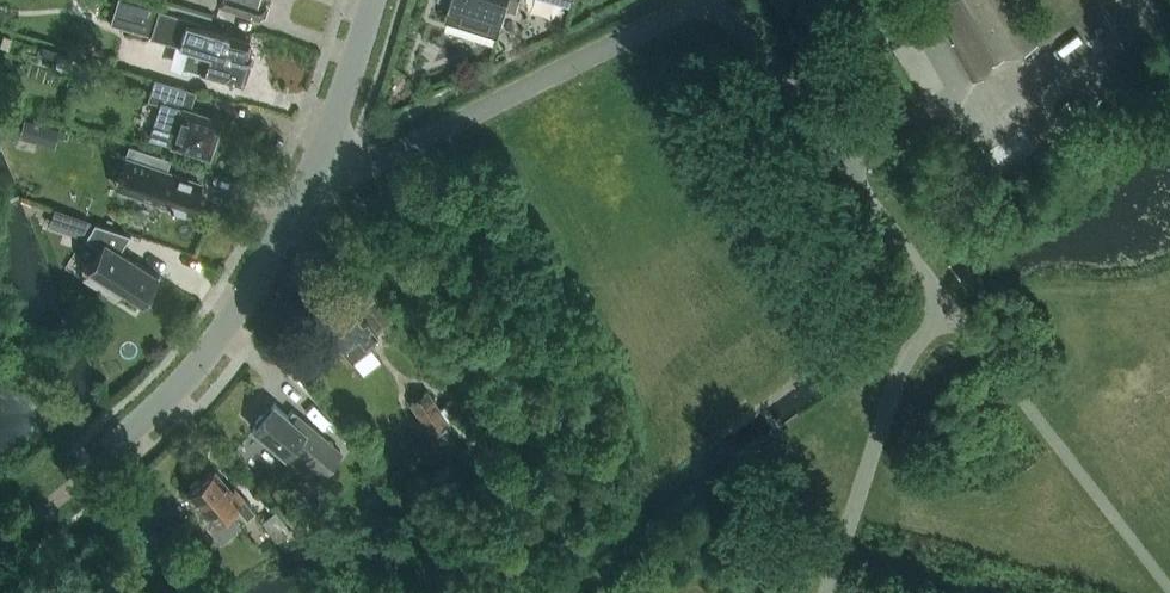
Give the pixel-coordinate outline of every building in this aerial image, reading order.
[(159,6),(138,0),(117,0),(110,22),(150,34),(159,6)] [(219,3),(258,16),(259,14),(264,12),(267,2),(266,0),(220,0),(219,3)] [(446,15),(499,31),(506,8),(508,0),(451,0),(446,15)] [(974,80),(1037,43),(1012,0),(928,0),(974,80)] [(183,64),(242,82),(251,53),(246,52),(250,40),(198,24),(200,19),(160,7),(158,14),(151,35),(189,46),(183,64)] [(12,38),(3,35),(1,45),(9,47),(12,38)] [(150,135),(208,154),(209,150),(212,149),(215,140),(213,138),(220,118),(189,108),(195,90),(156,77),(149,97),(161,101),(150,135)] [(55,146),(60,129),(24,118),(15,149),(34,155),(38,141),(55,146)] [(130,167),(125,180),(140,186),(138,193),(175,206),(174,208),(186,212),(187,210),(190,211),(200,181),(165,170),(166,167),(159,164),(162,156),(129,146),(123,164),(130,167)] [(81,217),(74,229),(85,237),(95,222),(81,217)] [(131,234),(95,222),(85,237),(84,238),(99,247),(86,267),(141,302),(159,275),(120,250),(131,234)] [(329,331),(348,354),(363,374),(380,361),(365,341),(377,332),(365,317),(362,320),(349,304),(342,310),(334,301),(331,303),(326,297),(316,306),(320,312),(317,314),(318,315),(311,321),(323,336),(329,331)] [(426,392),(409,404),(429,433),(460,411),(452,400),(439,410),(426,392)] [(316,480),(341,451),(297,414),(292,419),(274,403),(265,415),(260,415),(256,421),(256,425),(253,428),(285,454),(316,480)] [(447,450),(457,443),(447,429),(437,435),(447,450)] [(213,522),(235,503),(247,516),(254,510),(234,486),(231,488),(214,467),(200,479),(198,479),(196,479),(190,484),(190,487),(186,490),(213,522)] [(291,529),(277,511),(263,521),(277,540),(291,529)]
